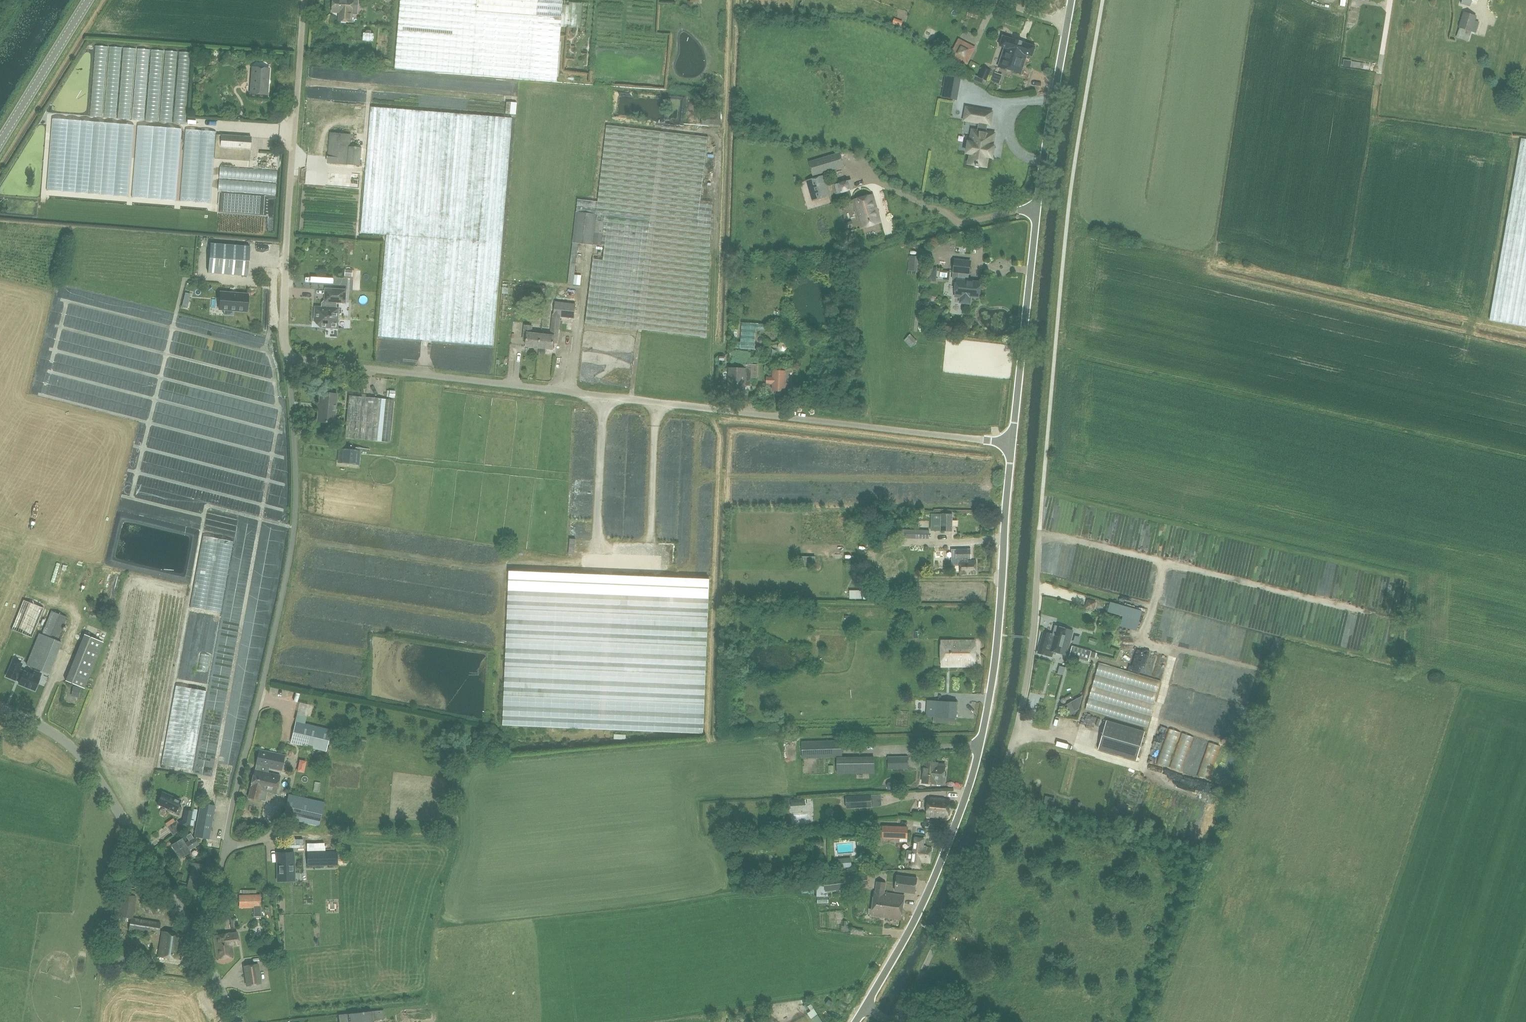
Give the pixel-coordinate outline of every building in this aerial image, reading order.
[(333,12),(340,12),(339,20),(353,21),(354,0),(334,0),(333,12)] [(395,68),(471,74),(556,81),(563,0),(400,0),(395,68)] [(967,15),(977,19),(979,13),(968,10),(967,15)] [(1463,11),(1456,37),(1468,41),(1471,31),(1476,33),(1479,22),(1475,20),(1476,15),(1463,11)] [(1004,48),(1027,55),(1032,57),(1035,46),(1003,36),(999,46),(1004,48)] [(949,56),(967,65),(975,47),(958,39),(949,56)] [(104,44),(93,43),(88,111),(100,112),(104,44)] [(106,44),(103,109),(116,110),(118,45),(106,44)] [(129,114),(132,46),(120,45),(117,114),(129,114)] [(135,46),(133,90),(140,90),(142,47),(135,46)] [(1027,55),(1004,48),(998,66),(1021,74),(1027,55)] [(254,67),(252,93),(267,95),(270,69),(254,67)] [(986,81),(991,71),(981,67),(977,77),(986,81)] [(952,105),(953,99),(940,97),(939,103),(952,105)] [(139,115),(139,99),(131,99),(131,115),(139,115)] [(371,107),(367,148),(365,166),(360,232),(385,234),(377,336),(493,345),(511,118),(371,107)] [(978,167),(978,165),(986,166),(989,157),(994,156),(998,143),(995,141),(997,131),(987,129),(988,124),(989,124),(991,112),(964,107),(962,119),(978,122),(977,133),(974,133),(972,143),(968,142),(967,153),(970,153),(969,163),(976,165),(976,167),(978,167)] [(701,126),(720,127),(721,111),(717,111),(717,109),(702,108),(701,126)] [(51,114),(44,188),(85,192),(87,179),(99,177),(101,185),(101,182),(98,169),(99,164),(98,163),(99,159),(99,158),(99,152),(92,151),(99,150),(98,145),(107,146),(108,141),(121,143),(110,145),(129,146),(131,123),(109,121),(110,120),(51,114)] [(174,199),(179,126),(136,123),(131,196),(174,199)] [(578,200),(568,284),(580,285),(581,275),(575,275),(578,243),(602,246),(604,246),(603,256),(592,255),(592,259),(586,323),(706,337),(712,202),(700,201),(708,137),(630,128),(607,126),(598,202),(578,200)] [(348,147),(350,147),(351,134),(330,133),(327,163),(347,165),(348,147)] [(220,147),(250,149),(250,137),(221,135),(220,147)] [(1522,138),(1490,320),(1525,326),(1525,139),(1522,138)] [(362,148),(350,147),(348,147),(347,165),(360,166),(362,148)] [(815,161),(818,173),(843,166),(839,153),(815,161)] [(274,195),(275,169),(218,167),(217,176),(216,189),(215,201),(273,203),(273,195),(274,195)] [(836,176),(838,187),(849,186),(847,174),(836,176)] [(831,197),(825,175),(807,180),(813,202),(831,197)] [(881,222),(873,195),(853,201),(861,228),(881,222)] [(821,209),(828,208),(829,221),(838,221),(837,206),(830,206),(830,201),(821,201),(821,209)] [(210,243),(208,273),(247,276),(250,246),(210,243)] [(335,252),(334,264),(348,265),(348,252),(335,252)] [(917,267),(918,256),(909,256),(908,266),(917,267)] [(958,279),(956,297),(961,298),(961,303),(970,304),(971,297),(979,298),(981,282),(966,280),(967,273),(970,273),(972,260),(956,259),(954,272),(960,272),(959,279),(958,279)] [(934,267),(927,267),(926,280),(933,281),(936,278),(937,271),(934,267)] [(346,290),(326,289),(325,301),(324,301),(322,303),(321,307),(318,307),(315,310),(314,321),(320,321),(320,327),(338,328),(339,309),(337,309),(337,302),(345,303),(346,290)] [(233,310),(247,311),(248,294),(220,292),(219,309),(224,310),(224,314),(233,315),(233,310)] [(550,336),(541,335),(539,348),(552,349),(553,344),(557,344),(560,317),(574,319),(576,303),(555,301),(553,314),(550,336)] [(939,315),(941,311),(939,307),(935,306),(931,307),(930,311),(932,315),(936,317),(939,315)] [(522,340),(527,340),(526,346),(539,348),(541,335),(531,334),(533,326),(524,324),(522,340)] [(904,340),(911,348),(917,341),(910,334),(904,340)] [(744,385),(751,385),(751,378),(757,378),(758,365),(753,364),(753,358),(749,358),(749,350),(754,350),(755,338),(741,337),(741,349),(733,348),(733,357),(744,358),(743,369),(729,368),(729,389),(744,390),(744,385)] [(785,392),(786,370),(772,370),(772,377),(766,377),(766,384),(771,385),(771,391),(785,392)] [(334,423),(336,395),(320,393),(317,422),(334,423)] [(349,396),(345,438),(390,442),(394,400),(349,396)] [(337,463),(359,465),(361,451),(339,448),(337,463)] [(930,524),(930,510),(920,510),(920,523),(930,524)] [(952,531),(952,514),(941,514),(935,514),(934,531),(941,531),(952,531)] [(880,529),(872,530),(873,537),(881,536),(880,529)] [(221,609),(229,539),(199,535),(190,605),(221,609)] [(976,562),(967,562),(967,548),(955,549),(956,562),(959,562),(960,575),(976,574),(976,562)] [(934,551),(934,562),(941,562),(942,552),(934,551)] [(826,565),(847,564),(847,556),(826,556),(826,557),(815,557),(815,556),(800,556),(800,567),(826,567),(826,565)] [(710,579),(510,571),(503,725),(704,733),(710,579)] [(849,590),(849,598),(861,598),(861,590),(849,590)] [(11,630),(32,638),(44,608),(23,599),(11,630)] [(1138,612),(1097,600),(1096,602),(1086,599),(1083,608),(1094,611),(1095,607),(1116,613),(1115,617),(1134,623),(1138,612)] [(51,611),(41,634),(38,633),(25,665),(49,675),(62,643),(57,641),(67,617),(51,611)] [(1052,635),(1043,632),(1038,652),(1043,654),(1043,655),(1051,657),(1053,652),(1065,655),(1072,630),(1054,625),(1052,635)] [(84,689),(103,642),(84,634),(65,681),(84,689)] [(975,641),(941,641),(941,666),(975,666),(975,641)] [(1069,656),(1083,660),(1085,652),(1071,648),(1069,656)] [(1096,660),(1084,704),(1145,721),(1157,677),(1096,660)] [(23,671),(18,683),(34,690),(39,678),(41,674),(33,671),(32,675),(23,671)] [(80,688),(73,687),(72,697),(79,698),(80,688)] [(184,732),(194,734),(202,692),(193,690),(192,698),(188,697),(184,713),(186,714),(184,723),(179,722),(178,727),(185,728),(184,732)] [(1078,710),(1082,696),(1065,705),(1070,715),(1077,711),(1077,710),(1078,710)] [(295,711),(308,714),(311,702),(298,699),(295,711)] [(959,703),(928,701),(926,718),(957,720),(959,703)] [(1135,760),(1144,732),(1106,720),(1097,749),(1135,760)] [(331,730),(296,722),(291,743),(326,752),(331,730)] [(802,758),(836,757),(836,771),(844,771),(844,782),(857,782),(857,777),(875,777),(874,756),(843,757),(842,740),(802,741),(802,758)] [(279,776),(268,773),(269,768),(281,770),(284,756),(259,750),(248,798),(259,800),(261,790),(275,793),(279,776)] [(907,756),(888,757),(888,769),(908,769),(907,756)] [(924,762),(922,783),(936,784),(943,784),(945,764),(937,763),(924,762)] [(292,821),(318,826),(323,801),(302,797),(303,793),(290,790),(289,794),(288,794),(282,823),(291,825),(292,821)] [(182,807),(178,806),(180,801),(162,793),(157,804),(175,812),(179,814),(182,807)] [(847,807),(883,806),(882,794),(847,796),(847,807)] [(926,816),(947,818),(949,800),(928,798),(926,816)] [(209,839),(215,806),(200,803),(194,836),(209,839)] [(192,810),(184,808),(182,820),(178,823),(182,829),(189,825),(192,810)] [(908,826),(882,825),(882,838),(900,839),(900,841),(907,841),(908,826)] [(189,852),(188,851),(199,844),(195,837),(193,838),(191,833),(186,836),(189,841),(184,844),(181,840),(172,845),(180,858),(189,852)] [(838,854),(852,853),(851,837),(837,838),(838,854)] [(915,837),(914,846),(913,846),(911,867),(920,868),(920,862),(930,863),(932,848),(924,847),(925,838),(915,837)] [(307,866),(338,865),(337,851),(325,851),(325,843),(323,843),(323,838),(306,838),(307,866)] [(284,848),(303,848),(303,839),(284,839),(284,848)] [(293,869),(293,853),(277,854),(278,870),(293,869)] [(800,861),(801,874),(809,873),(808,860),(800,861)] [(203,892),(209,867),(192,863),(187,888),(203,892)] [(305,876),(305,866),(295,866),(295,886),(311,886),(310,876),(305,876)] [(830,891),(869,886),(867,873),(827,879),(830,891)] [(915,894),(917,878),(896,875),(894,891),(915,894)] [(904,895),(883,893),(884,887),(883,887),(884,881),(876,880),(871,916),(901,919),(904,895)] [(829,886),(817,887),(817,897),(828,896),(829,886)] [(128,931),(158,936),(160,923),(132,918),(136,897),(134,896),(135,891),(126,890),(125,895),(118,894),(114,916),(130,918),(128,931)] [(260,895),(240,896),(240,908),(260,907),(260,895)] [(179,959),(182,935),(162,932),(158,956),(179,959)] [(239,946),(237,932),(212,936),(216,959),(234,957),(232,947),(239,946)] [(134,958),(150,959),(151,951),(134,951),(134,958)] [(243,966),(246,987),(261,985),(258,964),(243,966)] [(338,1015),(339,1021),(372,1021),(372,1020),(384,1019),(383,1010),(338,1015)] [(813,1021),(821,1021),(817,1013),(810,1016),(813,1021)]
